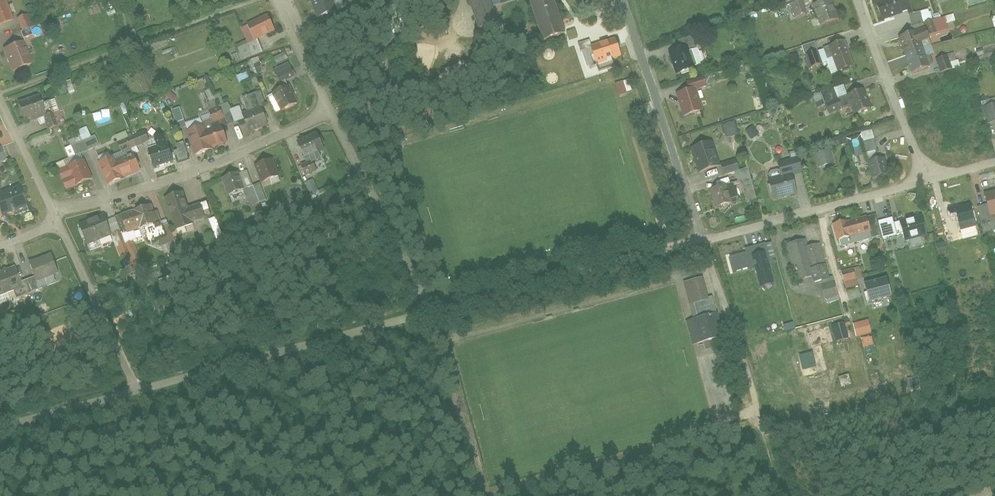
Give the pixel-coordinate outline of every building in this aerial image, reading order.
[(8,0),(0,0),(0,26),(16,20),(8,0)] [(316,20),(343,12),(340,0),(310,0),(316,20)] [(480,42),(501,34),(493,9),(521,0),(492,0),(490,1),(489,0),(466,0),(480,42)] [(545,44),(568,37),(555,0),(530,0),(545,44)] [(784,6),(790,4),(795,16),(807,12),(803,0),(782,0),(784,6)] [(829,0),(811,6),(818,27),(837,21),(829,0)] [(885,21),(906,13),(903,5),(894,7),(891,0),(877,0),(885,21)] [(28,14),(21,15),(24,29),(30,27),(28,14)] [(250,23),(258,40),(278,30),(270,14),(250,23)] [(247,25),(242,27),(247,42),(251,41),(247,25)] [(908,56),(927,49),(925,43),(934,39),(929,28),(902,38),(908,56)] [(625,57),(620,40),(593,48),(601,75),(614,72),(611,61),(625,57)] [(853,67),(844,41),(826,48),(835,74),(853,67)] [(26,42),(4,49),(13,73),(36,64),(26,42)] [(685,48),(667,54),(675,77),(693,71),(685,48)] [(927,49),(908,56),(915,74),(933,67),(927,49)] [(284,52),(274,57),(277,64),(288,58),(284,52)] [(941,57),(946,71),(960,66),(955,52),(941,57)] [(298,75),(291,62),(275,70),(281,81),(298,75)] [(687,91),(675,95),(683,118),(703,111),(696,91),(706,88),(702,78),(684,84),(687,91)] [(615,83),(619,96),(633,91),(629,79),(615,83)] [(292,85),(274,93),(283,111),(301,104),(292,85)] [(870,110),(862,90),(837,100),(833,89),(819,94),(828,116),(849,108),(853,116),(870,110)] [(17,99),(25,121),(49,113),(40,91),(17,99)] [(986,107),(990,123),(994,123),(994,125),(994,105),(986,107)] [(211,109),(217,122),(227,118),(221,106),(211,109)] [(246,117),(239,119),(246,137),(253,134),(253,132),(272,124),(265,106),(244,113),(246,117)] [(172,110),(176,123),(184,120),(180,107),(172,110)] [(726,136),(737,134),(735,122),(724,124),(726,136)] [(894,123),(880,129),(883,135),(897,129),(894,123)] [(207,125),(189,131),(197,155),(215,149),(215,147),(209,132),(207,125)] [(215,147),(232,142),(226,126),(209,132),(215,147)] [(747,129),(751,138),(758,135),(754,126),(747,129)] [(75,137),(83,153),(101,144),(95,129),(75,137)] [(147,130),(120,141),(125,152),(152,140),(147,130)] [(321,132),(300,141),(307,158),(329,150),(321,132)] [(160,145),(151,149),(157,167),(177,161),(167,133),(157,136),(160,145)] [(177,150),(174,151),(177,160),(188,156),(184,142),(175,144),(177,150)] [(719,165),(712,142),(690,149),(698,174),(721,167),(723,175),(738,171),(735,160),(719,165)] [(821,167),(836,163),(832,146),(816,151),(821,167)] [(124,179),(144,170),(135,152),(116,160),(124,179)] [(114,157),(100,162),(110,185),(124,179),(116,160),(114,157)] [(779,177),(768,180),(774,201),(797,194),(792,178),(802,175),(797,158),(776,165),(779,177)] [(275,159),(257,165),(263,183),(282,176),(275,159)] [(314,159),(303,164),(309,177),(319,171),(314,159)] [(889,176),(884,159),(866,164),(871,181),(889,176)] [(87,160),(61,169),(69,190),(95,179),(87,160)] [(240,172),(224,178),(231,196),(247,189),(240,172)] [(262,183),(247,189),(253,205),(268,200),(262,183)] [(732,183),(710,192),(716,209),(732,204),(730,199),(738,197),(732,183)] [(30,205),(22,184),(0,192),(0,203),(4,214),(30,205)] [(186,191),(167,197),(177,229),(215,217),(210,202),(191,208),(186,191)] [(155,204),(123,214),(130,233),(148,228),(150,234),(155,232),(158,238),(168,234),(165,224),(160,210),(157,211),(155,204)] [(962,224),(978,220),(974,207),(952,212),(953,218),(959,217),(962,224)] [(107,213),(80,225),(88,245),(115,235),(115,234),(107,213)] [(130,233),(123,214),(118,216),(123,230),(125,235),(130,233)] [(875,215),(833,226),(838,247),(880,236),(875,215)] [(930,235),(925,217),(899,223),(904,241),(930,235)] [(175,235),(171,222),(165,224),(170,237),(175,235)] [(123,230),(115,234),(115,235),(119,244),(129,244),(125,235),(123,230)] [(888,237),(888,250),(902,249),(902,244),(897,244),(896,236),(888,237)] [(806,239),(786,245),(793,269),(796,268),(799,282),(811,279),(813,285),(830,280),(820,244),(808,247),(806,239)] [(53,248),(29,255),(39,281),(61,270),(53,248)] [(757,267),(763,285),(778,281),(768,252),(736,260),(740,273),(757,267)] [(17,265),(1,271),(10,292),(25,287),(17,265)] [(862,278),(859,268),(842,272),(846,289),(858,286),(856,280),(862,278)] [(1,271),(0,271),(0,296),(10,292),(1,271)] [(699,318),(688,321),(695,344),(724,335),(713,296),(708,298),(702,277),(685,282),(692,305),(695,304),(699,318)] [(870,303),(892,297),(887,278),(865,284),(870,303)] [(868,319),(853,323),(856,337),(872,332),(868,319)] [(832,325),(836,341),(849,338),(845,321),(832,325)] [(872,336),(863,338),(865,348),(875,345),(872,336)] [(840,376),(841,387),(851,386),(849,375),(840,376)]
